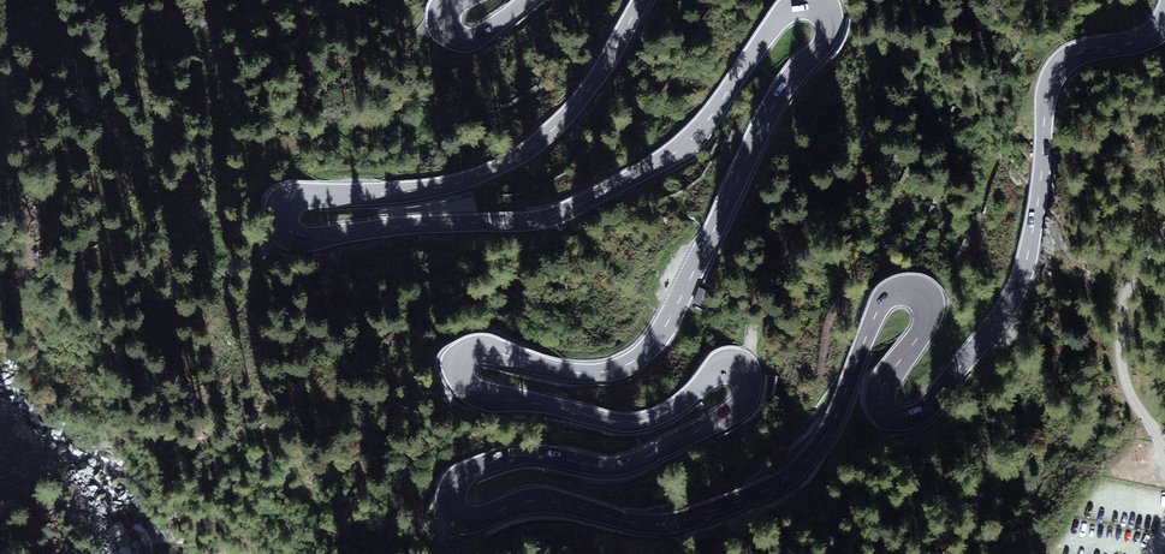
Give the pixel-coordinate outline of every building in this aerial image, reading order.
[(714,293),(701,287),(692,304),(707,311),(714,293)]
